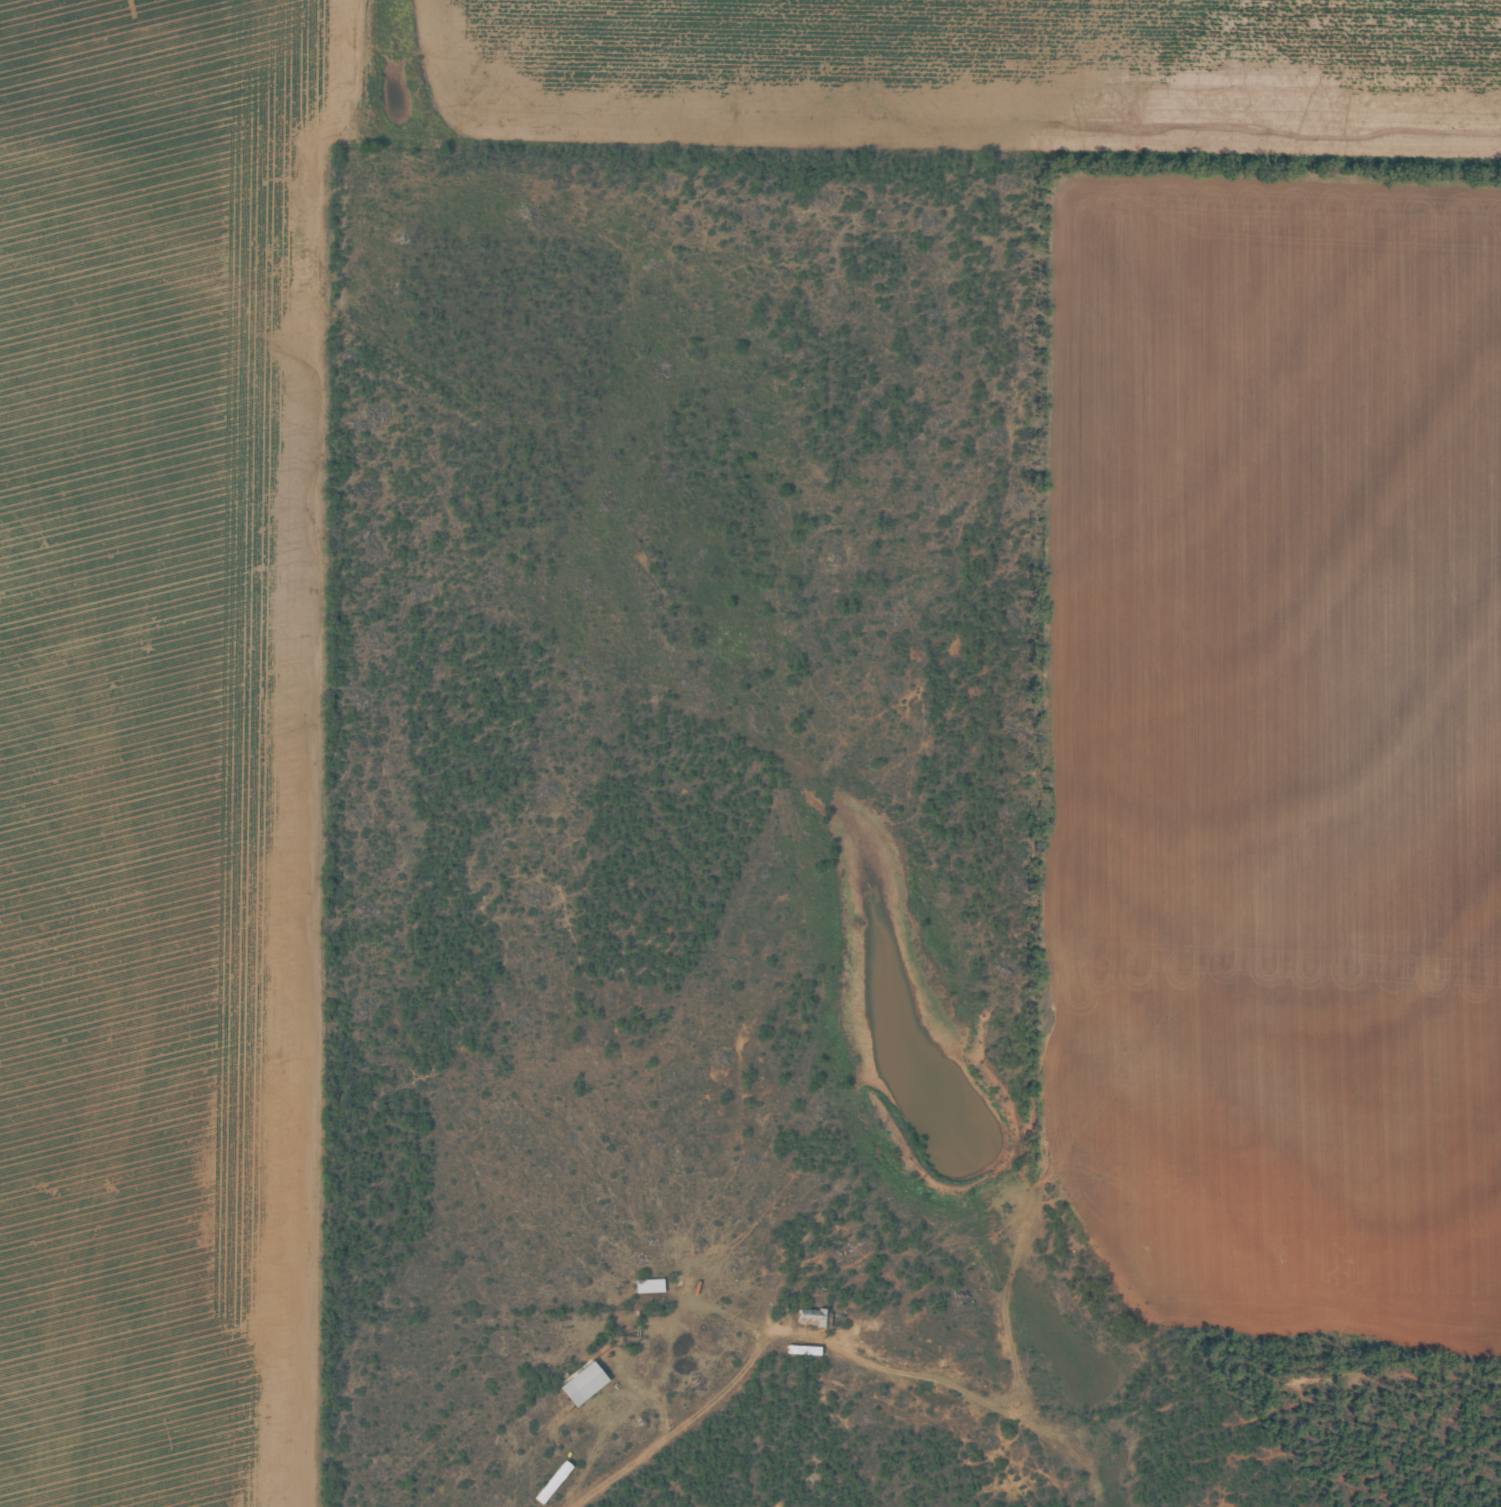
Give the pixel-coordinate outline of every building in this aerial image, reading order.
[(634,1302),(662,1301),(661,1289),(633,1290),(634,1302)] [(555,1398),(571,1417),(605,1390),(589,1370),(555,1398)]
